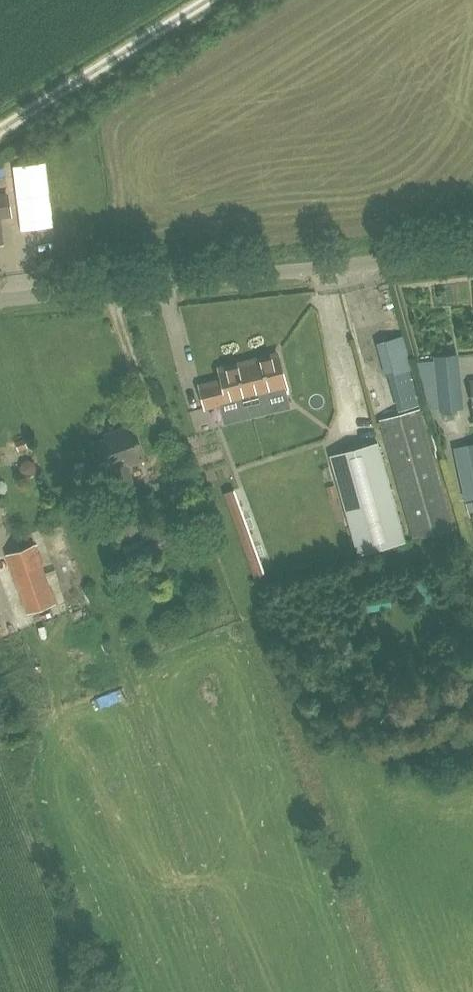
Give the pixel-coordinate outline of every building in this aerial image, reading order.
[(206,407),(219,403),(237,399),(239,408),(250,406),(252,416),(270,412),(266,396),(287,391),(286,386),(278,354),(220,369),(223,380),(200,386),(206,407)] [(457,354),(435,357),(440,408),(462,406),(457,354)] [(419,409),(379,420),(413,539),(452,528),(419,409)] [(92,444),(102,471),(104,471),(113,493),(133,486),(124,463),(143,456),(132,424),(114,431),(116,435),(92,444)] [(330,454),(358,554),(406,541),(378,441),(330,454)] [(468,445),(455,448),(465,498),(472,496),(472,444),(468,445)] [(224,493),(255,578),(266,573),(235,489),(224,493)] [(129,503),(107,510),(120,545),(142,537),(129,503)] [(53,604),(46,586),(32,546),(5,556),(26,614),(53,604)]
